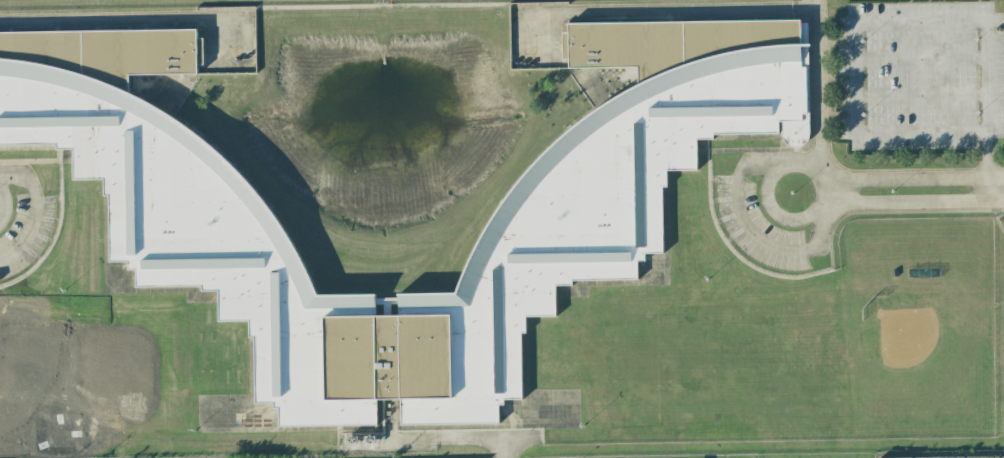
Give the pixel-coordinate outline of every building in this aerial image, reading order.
[(56,143),(0,144),(0,32),(196,29),(197,74),(129,74),(129,93),(173,117),(234,166),(283,228),(318,295),(455,293),(488,226),(534,163),(594,111),(639,84),(638,84),(637,67),(569,68),(568,23),(799,20),(801,67),(806,67),(808,114),(801,115),(802,121),(777,121),(778,133),(711,133),(712,138),(695,139),(697,170),(666,170),(666,187),(660,187),(663,253),(644,253),(644,260),(636,260),(636,279),(572,280),(572,284),(554,285),(556,316),(526,317),(527,332),(520,333),(521,397),(504,398),(504,405),(498,405),(499,423),(278,426),(277,410),(271,410),(271,403),(254,404),(252,337),(248,337),(249,321),(218,322),(217,291),(202,291),(201,285),(135,286),(134,269),(128,269),(125,259),(109,259),(108,195),(103,195),(103,178),(72,178),(72,148),(56,148),(56,143)]
